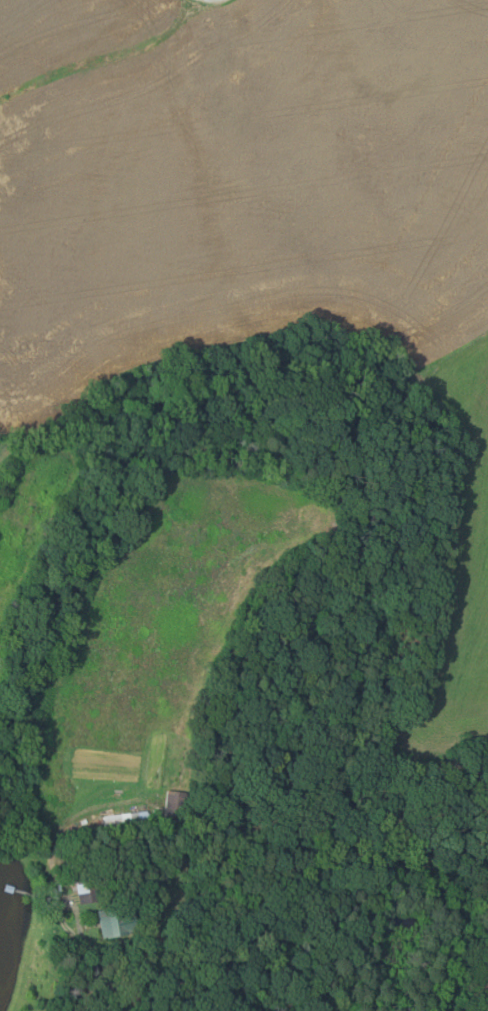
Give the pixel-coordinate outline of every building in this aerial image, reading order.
[(179,829),(164,827),(165,816),(164,816),(166,792),(187,793),(184,819),(180,819),(179,829)] [(147,810),(149,822),(105,829),(104,817),(147,810)] [(79,905),(76,885),(99,881),(102,901),(79,905)] [(15,887),(13,894),(4,891),(6,884),(15,887)] [(103,941),(98,911),(135,904),(140,934),(103,941)]
